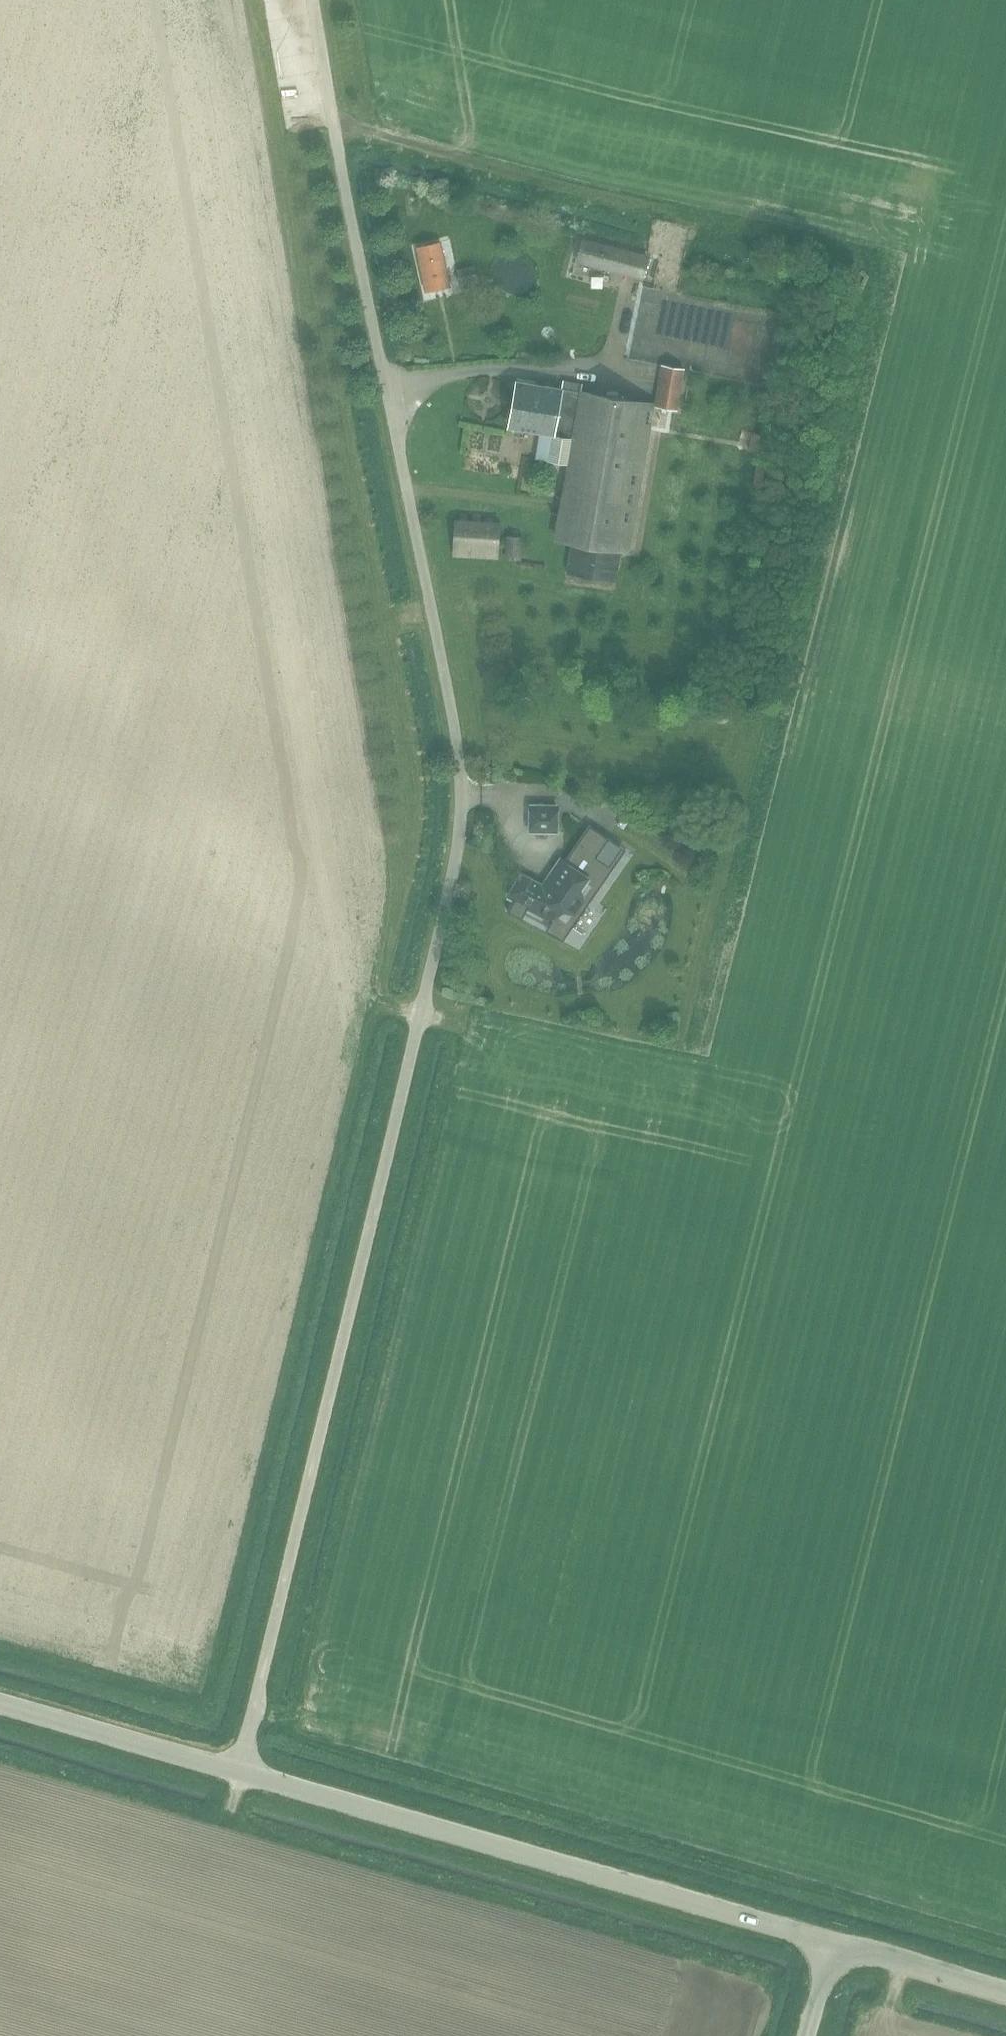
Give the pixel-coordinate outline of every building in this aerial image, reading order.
[(584,238),(578,264),(643,280),(649,254),(584,238)] [(451,286),(442,242),(418,248),(427,291),(451,286)] [(460,285),(480,281),(477,266),(457,270),(460,285)] [(518,381),(510,427),(540,432),(553,435),(548,460),(569,464),(555,538),(572,541),(567,573),(616,580),(621,548),(626,549),(630,550),(649,429),(654,405),(654,404),(653,404),(582,392),(563,388),(518,381)] [(739,429),(737,438),(751,441),(753,432),(739,429)] [(751,441),(749,449),(766,452),(769,436),(753,432),(751,441)] [(498,557),(500,523),(457,520),(455,554),(498,557)] [(509,536),(508,558),(520,559),(522,537),(509,536)] [(532,805),(531,831),(557,832),(558,806),(532,805)] [(514,899),(507,911),(523,919),(529,907),(553,920),(563,906),(577,915),(584,903),(587,900),(610,868),(595,856),(609,837),(590,824),(563,860),(562,859),(551,874),(553,880),(547,887),(521,874),(510,897),(514,899)]
